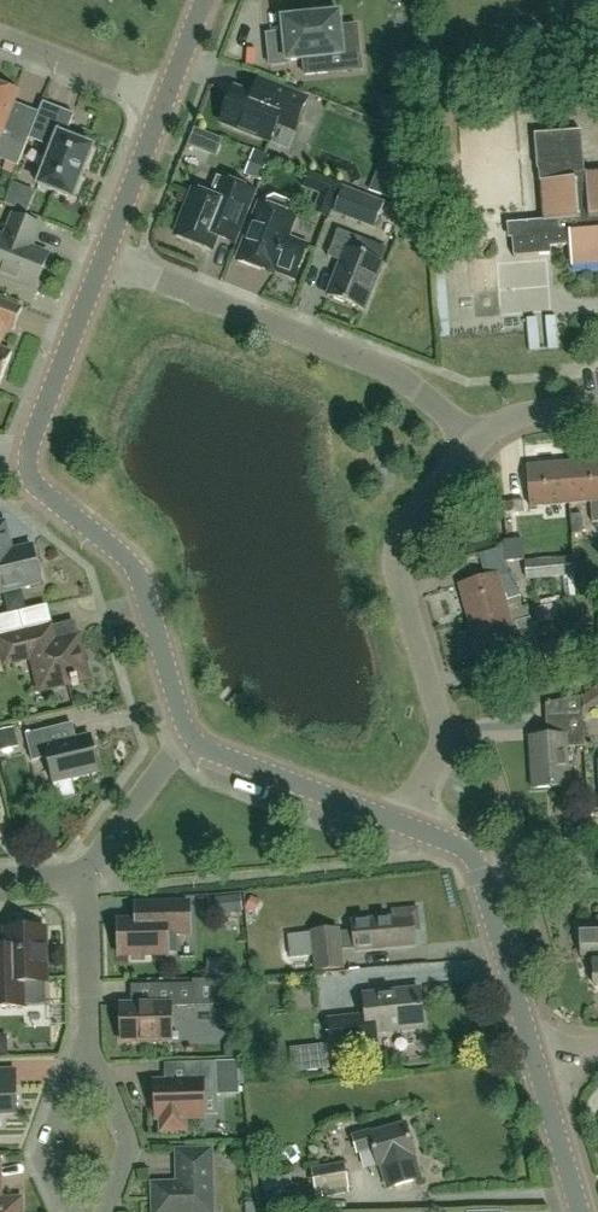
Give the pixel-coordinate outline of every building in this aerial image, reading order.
[(339,14),(282,20),(283,33),(267,35),(270,66),(288,64),(288,62),(303,60),(304,76),(362,70),(357,26),(340,27),(339,14)] [(7,160),(2,171),(13,175),(16,166),(17,167),(28,139),(39,112),(37,112),(35,117),(9,107),(15,92),(0,86),(0,158),(7,160)] [(234,89),(221,123),(269,142),(276,124),(294,131),(307,99),(279,89),(273,105),(234,89)] [(39,112),(28,139),(53,148),(38,186),(73,199),(93,148),(65,137),(74,115),(42,103),(39,112)] [(471,112),(471,175),(498,175),(498,147),(513,147),(513,134),(495,134),(495,127),(515,127),(515,112),(471,112)] [(540,182),(543,221),(525,223),(510,224),(511,236),(513,258),(550,255),(550,248),(569,246),(571,267),(597,265),(597,173),(586,174),(586,172),(584,172),(581,131),(534,135),(537,170),(538,170),(539,183),(540,182)] [(398,203),(419,149),(390,137),(368,192),(398,203)] [(327,219),(333,204),(340,186),(308,174),(303,187),(321,194),(314,213),(327,219)] [(253,192),(221,180),(217,191),(209,197),(194,191),(176,237),(210,251),(214,241),(232,248),(241,223),(253,192)] [(384,203),(343,186),(333,212),(374,229),(384,203)] [(252,225),(237,261),(260,270),(262,266),(295,279),(307,247),(286,239),(294,218),(288,216),(291,209),(288,203),(275,198),(269,201),(258,228),(252,225)] [(48,255),(32,248),(40,226),(12,215),(4,237),(0,235),(0,278),(34,291),(48,255)] [(363,240),(338,230),(327,257),(341,262),(327,296),(363,311),(382,263),(357,253),(363,240)] [(507,272),(508,294),(522,293),(522,314),(557,313),(555,271),(507,272)] [(1,326),(14,331),(22,310),(0,301),(0,329),(1,326)] [(535,354),(563,352),(561,319),(533,321),(535,354)] [(12,353),(0,349),(0,383),(12,353)] [(592,502),(594,522),(597,522),(597,461),(566,464),(569,504),(592,502)] [(569,504),(566,464),(526,467),(530,507),(569,504)] [(513,502),(504,504),(503,504),(504,515),(515,513),(513,502)] [(572,534),(583,533),(582,515),(570,515),(572,534)] [(4,524),(0,525),(0,592),(40,583),(32,547),(11,552),(4,524)] [(565,559),(564,536),(527,538),(528,561),(565,559)] [(521,539),(504,540),(505,562),(524,561),(521,539)] [(528,571),(529,599),(575,596),(573,568),(528,571)] [(523,595),(515,598),(508,575),(498,577),(497,574),(458,585),(469,624),(526,608),(523,595)] [(562,598),(546,603),(551,620),(556,619),(561,635),(585,628),(580,608),(566,612),(563,599),(562,598)] [(4,665),(31,658),(39,692),(88,680),(81,648),(76,649),(75,645),(66,639),(52,642),(44,606),(0,617),(0,648),(4,665)] [(538,649),(526,608),(469,624),(480,662),(517,652),(518,654),(538,649)] [(542,648),(547,669),(580,660),(574,639),(542,648)] [(584,747),(583,741),(581,698),(545,705),(545,714),(543,714),(545,737),(527,738),(531,789),(568,786),(566,748),(584,747)] [(48,729),(25,735),(31,762),(47,758),(53,783),(98,772),(90,736),(52,745),(48,729)] [(177,934),(189,933),(188,903),(136,905),(136,922),(118,922),(119,956),(177,955),(177,934)] [(392,911),(393,917),(352,921),(353,933),(339,935),(338,930),(311,933),(315,971),(342,968),(340,948),(355,947),(355,951),(413,945),(413,946),(414,946),(412,930),(419,929),(417,908),(392,911)] [(596,915),(597,923),(579,924),(581,954),(591,953),(597,953),(597,915),(596,915)] [(45,982),(44,929),(40,929),(35,924),(25,925),(21,929),(5,930),(6,950),(0,950),(0,1007),(23,1006),(46,1005),(45,982)] [(171,1041),(170,1006),(193,1006),(192,985),(154,986),(154,1005),(120,1006),(121,1042),(171,1041)] [(375,1031),(422,1026),(418,988),(363,994),(365,1016),(328,1020),(330,1048),(376,1043),(375,1031)] [(203,1118),(203,1096),(208,1095),(208,1082),(215,1082),(215,1063),(186,1064),(186,1081),(154,1082),(155,1119),(161,1119),(161,1132),(184,1131),(184,1118),(203,1118)] [(2,1126),(2,1115),(16,1115),(15,1071),(0,1071),(0,1127),(2,1126)] [(356,1153),(372,1148),(377,1168),(382,1166),(388,1187),(419,1178),(413,1156),(414,1156),(405,1123),(369,1133),(368,1131),(351,1136),(356,1153)] [(153,1211),(200,1211),(200,1205),(211,1205),(210,1151),(177,1151),(178,1184),(152,1185),(153,1211)] [(350,1193),(349,1188),(344,1163),(311,1169),(315,1194),(321,1192),(322,1198),(350,1193)] [(20,1200),(0,1200),(0,1211),(20,1211),(20,1200)]
